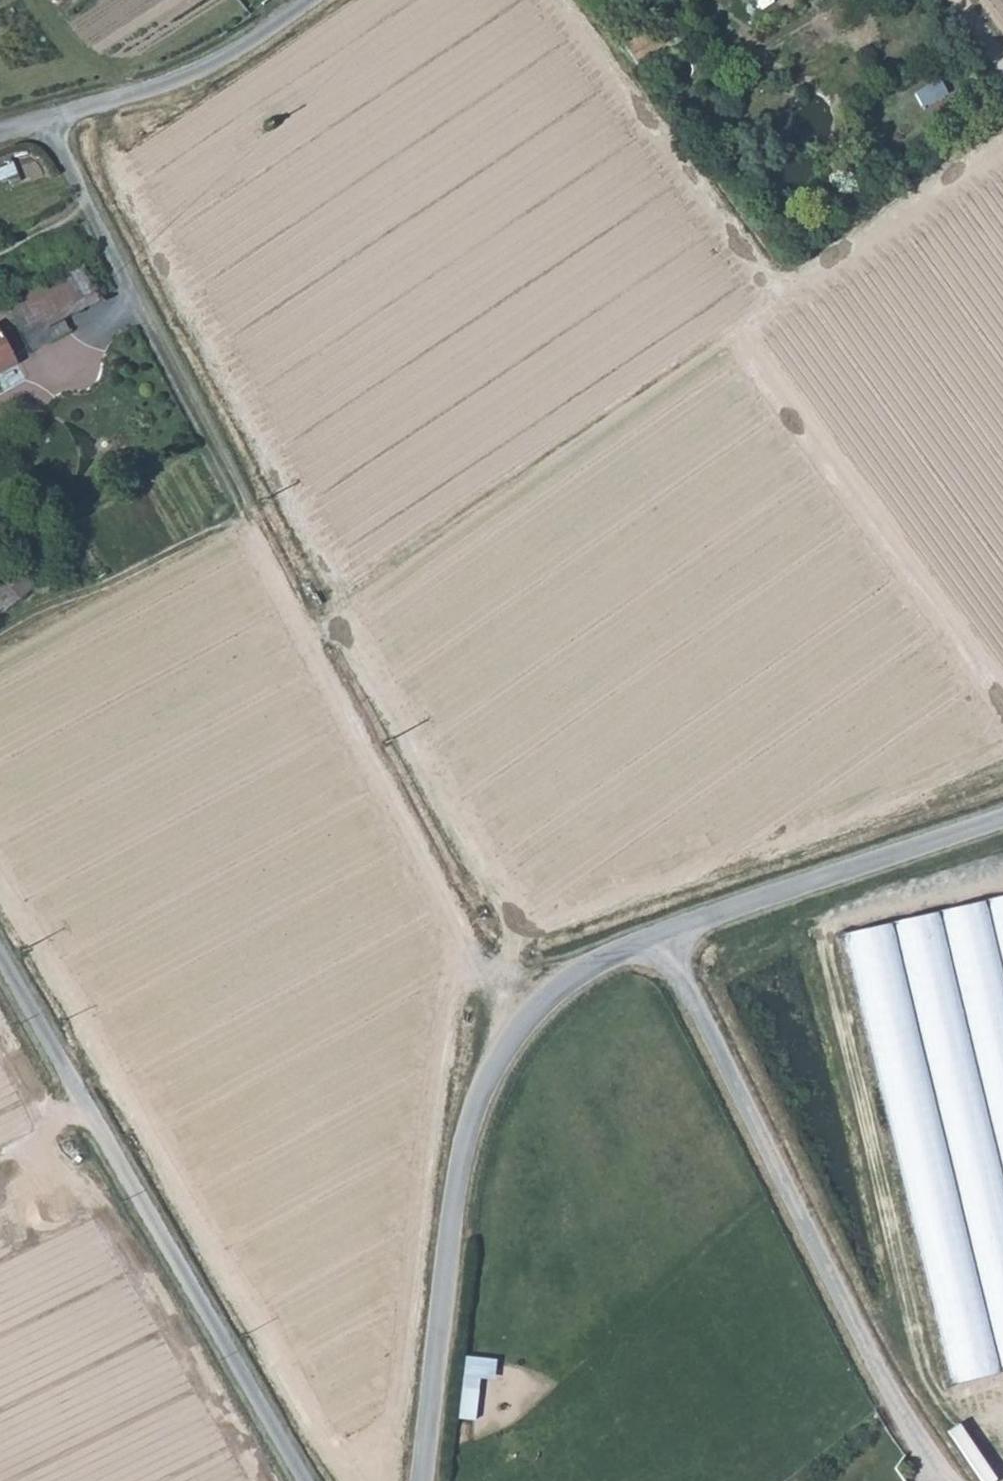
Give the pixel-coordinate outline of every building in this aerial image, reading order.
[(83,271),(10,308),(34,355),(51,346),(45,334),(101,305),(83,271)] [(12,357),(0,335),(0,363),(12,357)] [(0,571),(0,576),(18,599),(33,587),(13,562),(0,571)] [(825,921),(950,1371),(1002,1363),(1002,880),(825,921)] [(472,1390),(474,1369),(461,1368),(459,1389),(472,1390)] [(456,1417),(469,1419),(472,1394),(459,1393),(456,1417)]
